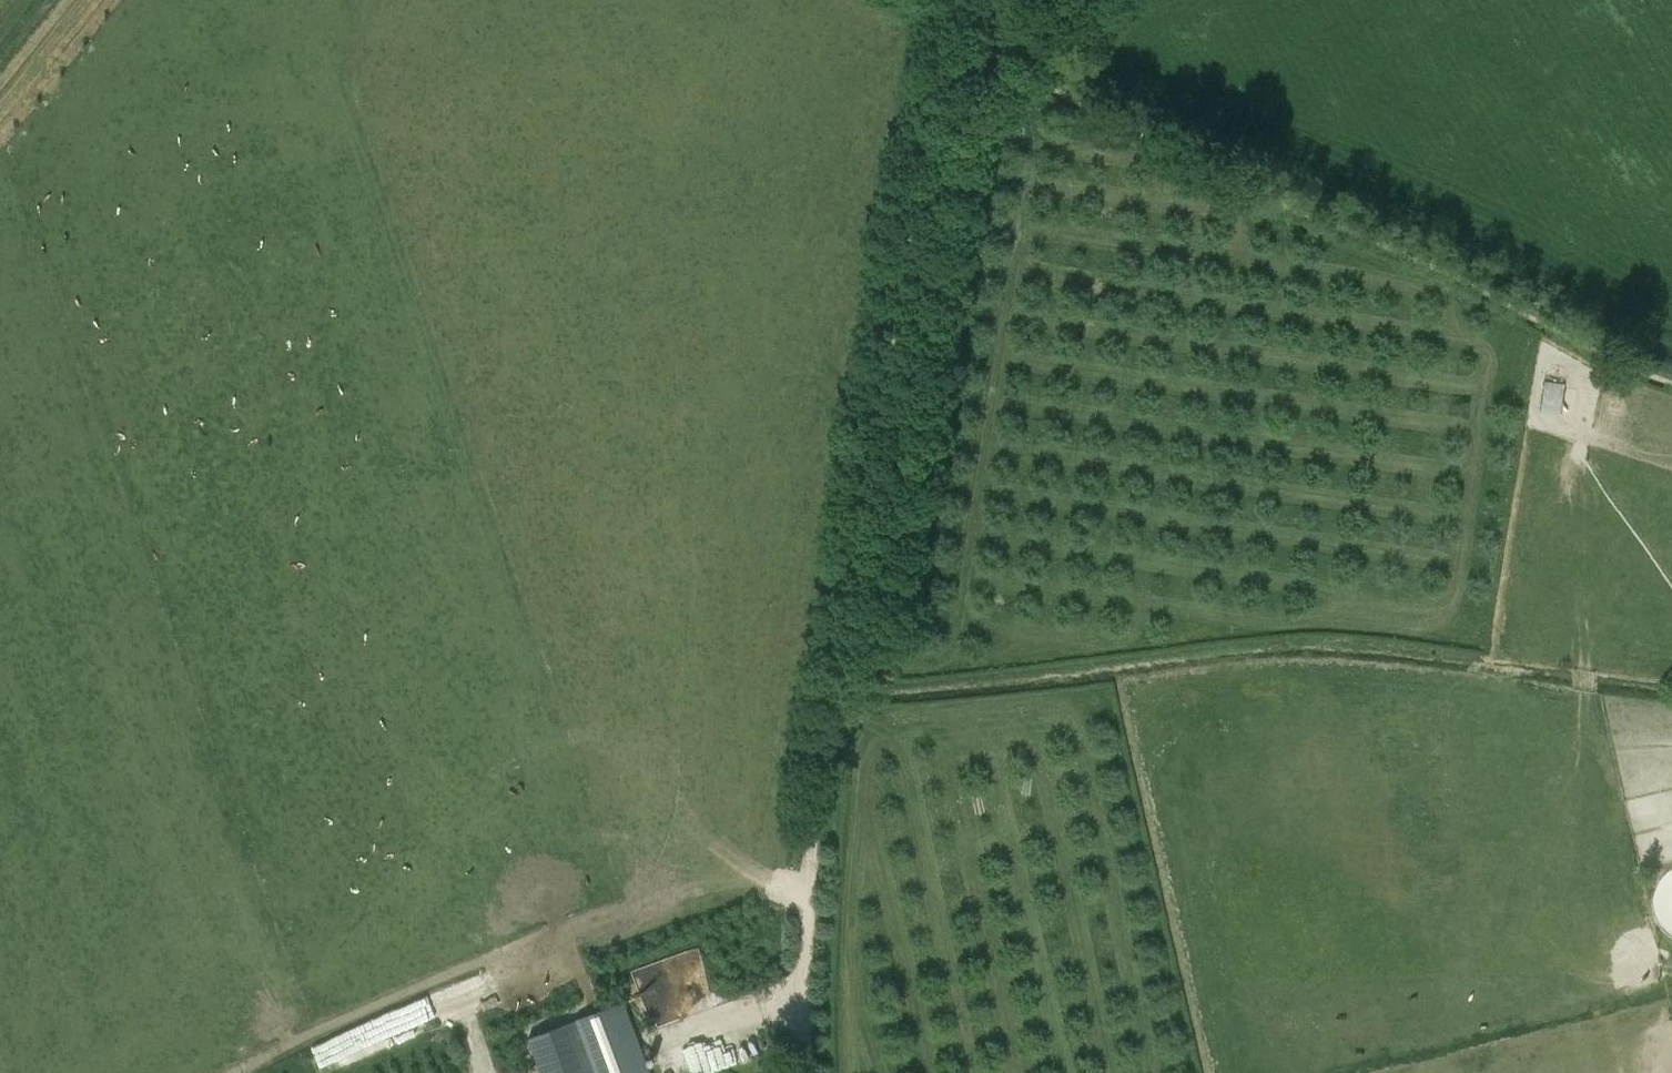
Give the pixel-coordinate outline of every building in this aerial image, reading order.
[(1564,413),(1565,381),(1546,381),(1545,413),(1564,413)] [(655,1023),(714,1008),(699,949),(639,964),(655,1023)] [(623,1003),(562,1026),(527,1039),(540,1072),(649,1072),(623,1003)] [(325,1072),(395,1043),(388,1027),(353,1042),(348,1030),(313,1044),(325,1072)] [(677,1044),(682,1072),(698,1072),(711,1071),(706,1040),(677,1044)]
